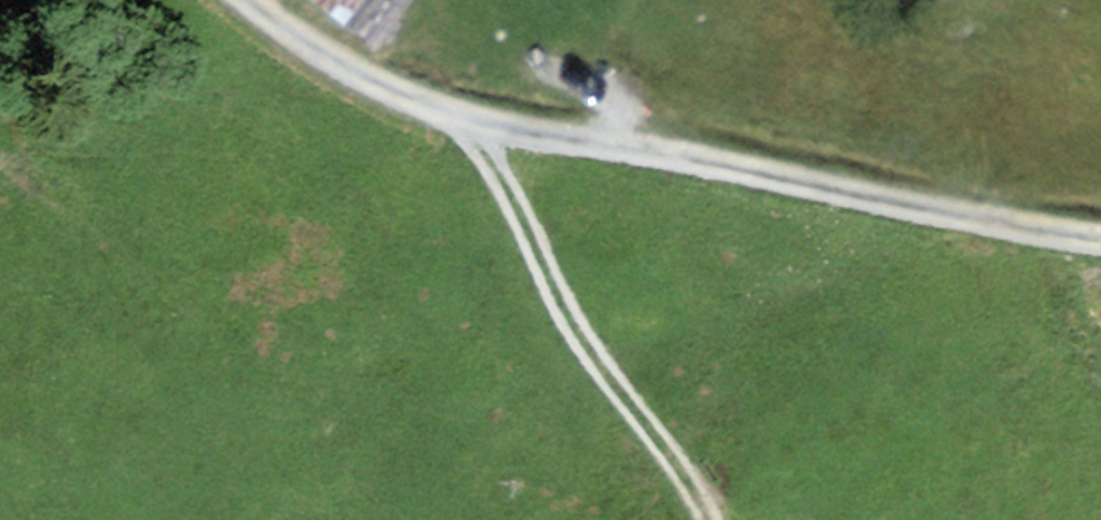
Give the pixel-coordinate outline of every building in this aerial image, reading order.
[(342,30),(366,0),(304,0),(342,30)]
